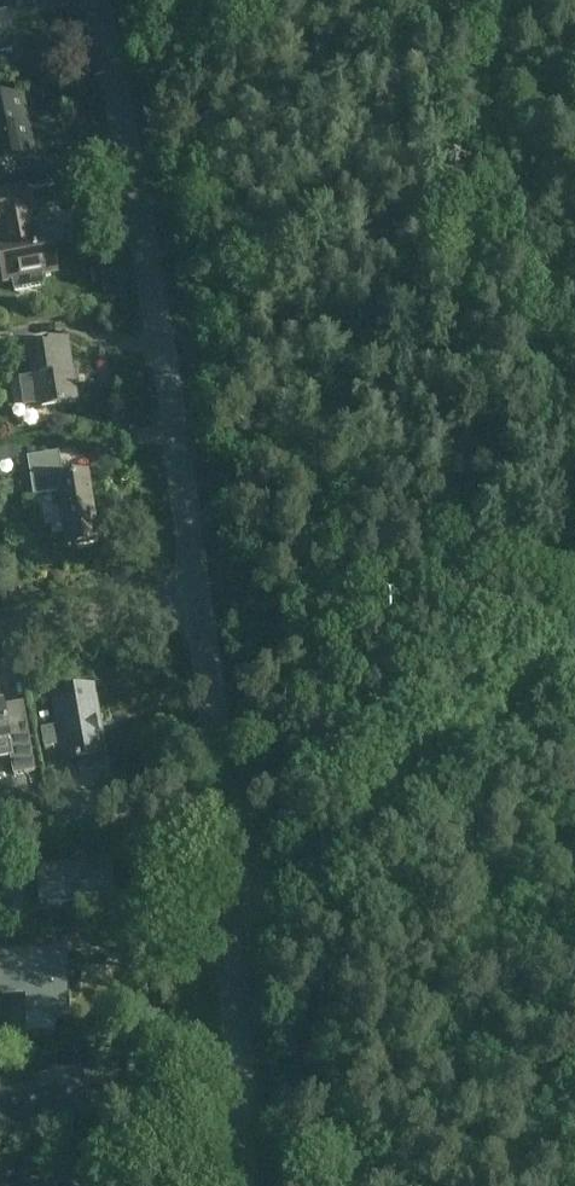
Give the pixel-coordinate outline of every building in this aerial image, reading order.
[(13,51),(7,18),(0,19),(0,54),(13,51)] [(0,103),(0,179),(16,176),(13,159),(35,155),(24,99),(0,103)] [(0,190),(0,259),(5,284),(15,282),(17,291),(49,285),(46,270),(57,267),(51,239),(33,243),(31,233),(34,233),(24,185),(0,190)] [(22,306),(7,308),(8,320),(24,318),(22,306)] [(36,378),(22,381),(27,409),(41,407),(42,413),(77,407),(66,339),(30,345),(36,378)] [(60,455),(29,459),(35,499),(60,496),(67,547),(97,543),(87,476),(64,480),(60,455)] [(61,727),(43,730),(47,749),(64,746),(67,763),(106,755),(93,687),(54,694),(61,727)] [(14,760),(17,779),(38,775),(26,707),(5,710),(4,704),(0,705),(0,763),(14,760)] [(110,858),(36,863),(39,901),(77,898),(77,894),(112,892),(110,858)] [(0,959),(0,999),(9,998),(11,1033),(56,1029),(55,1027),(59,1027),(59,1022),(71,1021),(67,955),(0,959)] [(26,1041),(27,1056),(53,1054),(52,1039),(26,1041)] [(0,1071),(0,1110),(4,1131),(54,1121),(53,1116),(90,1109),(84,1073),(39,1081),(41,1090),(8,1096),(3,1070),(0,1071)]
